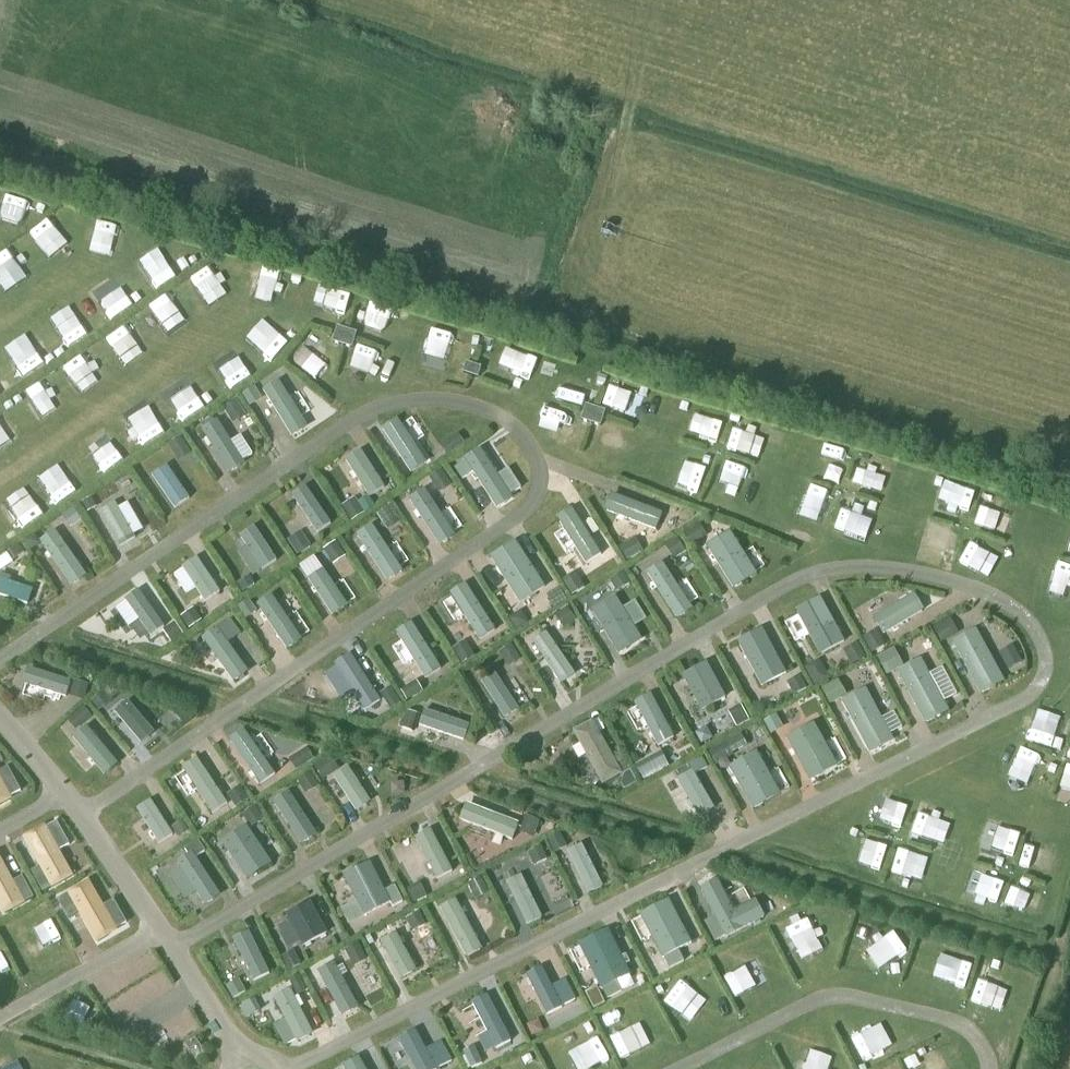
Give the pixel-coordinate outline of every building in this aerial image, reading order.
[(334,340),(335,343),(350,347),(353,346),(356,336),(355,333),(339,329),(337,330),(334,340)] [(263,391),(292,438),(308,429),(279,382),(263,391)] [(242,395),(250,408),(262,400),(255,387),(242,395)] [(222,409),(233,425),(247,416),(236,400),(222,409)] [(583,418),(585,420),(600,425),(603,423),(606,414),(604,411),(589,407),(586,408),(583,418)] [(382,429),(411,473),(427,463),(397,418),(382,429)] [(202,431),(229,475),(246,465),(218,421),(202,431)] [(440,446),(448,457),(466,446),(458,435),(440,446)] [(168,446),(179,462),(192,453),(181,437),(168,446)] [(474,473),(497,509),(513,499),(511,496),(522,489),(509,469),(498,476),(481,448),(464,459),(466,461),(454,469),(462,481),(474,473)] [(346,461),(369,498),(385,488),(361,451),(346,461)] [(152,477),(175,510),(190,500),(167,467),(152,477)] [(429,478),(439,494),(453,486),(442,469),(429,478)] [(293,496),(317,533),(331,524),(307,486),(293,496)] [(409,499),(440,546),(456,536),(425,489),(409,499)] [(611,494),(605,511),(656,531),(662,514),(611,494)] [(341,507),(351,523),(375,507),(368,496),(358,503),(355,498),(341,507)] [(80,505),(86,514),(97,508),(91,498),(80,505)] [(100,513),(120,549),(136,539),(116,504),(100,513)] [(377,515),(388,531),(401,522),(390,506),(377,515)] [(62,516),(71,529),(83,520),(74,508),(62,516)] [(557,519),(586,565),(601,555),(572,509),(557,519)] [(684,534),(692,547),(708,537),(700,524),(684,534)] [(357,536),(388,582),(403,571),(373,525),(357,536)] [(240,537),(262,571),(277,561),(255,527),(240,537)] [(40,542),(72,588),(88,577),(56,531),(40,542)] [(734,590),(757,575),(730,532),(706,547),(734,590)] [(288,541),(298,556),(311,548),(301,533),(288,541)] [(24,541),(31,551),(41,544),(34,534),(24,541)] [(620,548),(627,560),(643,551),(636,539),(620,548)] [(673,560),(686,551),(678,539),(665,547),(673,560)] [(323,550),(333,566),(346,557),(336,542),(323,550)] [(490,558),(520,604),(546,588),(516,542),(490,558)] [(7,553),(12,562),(25,554),(19,545),(7,553)] [(182,568),(205,602),(220,592),(197,558),(182,568)] [(647,574),(677,620),(693,610),(663,563),(647,574)] [(308,579),(332,616),(347,606),(323,569),(308,579)] [(609,581),(617,592),(630,584),(623,572),(609,581)] [(562,581),(572,596),(585,587),(576,573),(562,581)] [(237,584),(243,593),(255,585),(250,576),(237,584)] [(28,605),(33,590),(0,580),(0,596),(28,605)] [(450,595),(480,642),(496,631),(466,584),(450,595)] [(547,596),(555,608),(568,600),(560,588),(547,596)] [(125,600),(151,637),(165,627),(139,590),(125,600)] [(257,605),(287,650),(303,640),(273,594),(257,605)] [(914,594),(873,619),(882,636),(924,611),(914,594)] [(616,597),(592,612),(619,656),(643,641),(635,627),(647,620),(636,602),(623,609),(616,597)] [(796,611),(820,656),(845,643),(820,598),(796,611)] [(237,608),(245,620),(257,612),(249,600),(237,608)] [(567,606),(554,614),(564,629),(577,621),(567,606)] [(181,618),(189,630),(202,621),(194,609),(181,618)] [(508,619),(516,632),(530,624),(522,611),(508,619)] [(933,629),(942,644),(959,635),(950,619),(933,629)] [(202,638),(234,683),(249,672),(229,644),(241,635),(230,620),(218,629),(217,628),(202,638)] [(163,631),(171,644),(184,636),(175,623),(163,631)] [(396,633),(426,680),(442,670),(412,623),(396,633)] [(738,643),(762,687),(786,674),(762,629),(738,643)] [(952,643),(980,696),(1004,683),(976,630),(952,643)] [(863,638),(872,654),(885,646),(876,631),(863,638)] [(532,642),(561,685),(576,675),(547,632),(532,642)] [(453,649),(462,664),(475,657),(466,641),(453,649)] [(843,651),(851,666),(866,658),(858,643),(843,651)] [(498,653),(508,668),(522,659),(512,644),(498,653)] [(999,654),(1008,671),(1023,663),(1014,646),(999,654)] [(878,658),(887,675),(904,666),(895,649),(878,658)] [(335,665),(365,712),(381,701),(351,655),(335,665)] [(805,669),(815,687),(830,679),(820,660),(805,669)] [(896,673),(925,725),(949,712),(921,660),(896,673)] [(682,676),(701,712),(726,699),(707,663),(682,676)] [(23,685),(66,698),(70,682),(27,668),(23,685)] [(482,683),(505,719),(519,710),(496,674),(482,683)] [(786,684),(794,696),(807,689),(800,676),(786,684)] [(75,681),(70,697),(84,702),(89,685),(75,681)] [(822,690),(830,705),(847,696),(839,681),(822,690)] [(402,691),(409,702),(423,693),(417,682),(402,691)] [(380,694),(391,710),(402,703),(391,687),(380,694)] [(841,703),(869,755),(894,742),(866,690),(841,703)] [(91,702),(99,712),(111,702),(103,692),(91,702)] [(634,704),(658,747),(674,738),(651,695),(634,704)] [(115,713),(141,745),(155,734),(128,702),(115,713)] [(728,712),(736,728),(750,721),(742,705),(728,712)] [(45,717),(54,727),(63,718),(54,708),(45,717)] [(68,722),(76,732),(93,718),(84,708),(68,722)] [(407,711),(402,729),(414,732),(419,715),(407,711)] [(425,711),(419,726),(465,742),(470,726),(425,711)] [(764,722),(770,736),(783,729),(776,716),(764,722)] [(573,732),(603,786),(623,775),(593,721),(573,732)] [(786,739),(809,783),(838,767),(814,724),(786,739)] [(73,738),(105,776),(119,764),(87,727),(73,738)] [(229,740),(260,786),(276,775),(244,730),(229,740)] [(709,753),(716,766),(733,756),(726,743),(709,753)] [(289,760),(296,771),(314,760),(307,749),(289,760)] [(729,768),(753,811),(781,795),(757,752),(729,768)] [(315,768),(323,781),(339,770),(331,757),(315,768)] [(182,769),(213,814),(228,804),(197,758),(182,769)] [(702,758),(690,765),(696,775),(708,769),(702,758)] [(637,768),(643,779),(657,771),(651,760),(637,768)] [(334,778),(356,813),(371,803),(348,768),(334,778)] [(624,791),(637,784),(631,771),(624,774),(621,785),(624,791)] [(677,781),(699,819),(715,810),(692,772),(677,781)] [(297,782),(305,795),(319,786),(310,773),(297,782)] [(227,795),(236,809),(249,800),(240,787),(227,795)] [(273,803),(302,846),(317,835),(289,792),(273,803)] [(137,810),(159,845),(173,836),(151,801),(137,810)] [(459,821),(512,841),(518,824),(466,804),(459,821)] [(242,816),(251,829),(264,820),(255,807),(242,816)] [(526,816),(520,834),(535,839),(541,822),(526,816)] [(172,828),(178,839),(189,832),(182,821),(172,828)] [(222,843),(247,881),(272,864),(247,826),(222,843)] [(415,839),(437,880),(453,872),(431,831),(415,839)] [(548,841),(554,854),(568,847),(561,834),(548,841)] [(190,847),(196,855),(204,849),(198,841),(190,847)] [(588,896),(603,888),(582,845),(567,853),(588,896)] [(528,854),(535,866),(548,859),(541,846),(528,854)] [(206,907),(221,896),(192,853),(177,863),(206,907)] [(343,877),(364,918),(391,904),(370,863),(343,877)] [(506,884),(527,926),(543,918),(522,876),(506,884)] [(468,885),(476,901),(489,894),(481,878),(468,885)] [(714,943),(765,918),(756,900),(734,911),(718,880),(701,889),(716,918),(704,924),(714,943)] [(407,890),(414,904),(427,897),(420,883),(407,890)] [(663,959),(665,958),(670,968),(685,961),(680,950),(692,944),(670,899),(640,915),(663,959)] [(440,909),(467,959),(483,950),(456,900),(440,909)] [(286,915),(303,947),(328,934),(310,902),(286,915)] [(406,919),(413,932),(427,925),(420,912),(406,919)] [(344,924),(351,937),(365,930),(358,916),(344,924)] [(602,989),(603,989),(608,998),(622,991),(618,982),(632,975),(610,929),(579,944),(602,989)] [(233,940),(254,982),(270,974),(249,932),(233,940)] [(397,934),(381,942),(401,980),(417,972),(397,934)] [(345,950),(354,968),(367,961),(358,944),(345,950)] [(281,957),(289,971),(301,965),(294,951),(281,957)] [(334,963),(318,972),(342,1017),(359,1008),(334,963)] [(289,980),(297,996),(307,990),(299,975),(289,980)] [(226,987),(233,999),(246,992),(239,980),(226,987)] [(298,1043),(313,1035),(291,990),(274,998),(286,1020),(275,1026),(285,1046),(296,1041),(298,1043)] [(240,1008),(246,1020),(261,1012),(255,1000),(240,1008)] [(195,1062),(205,1056),(195,1040),(185,1047),(195,1062)] [(344,1067),(345,1068),(366,1068),(360,1058),(344,1067)]
